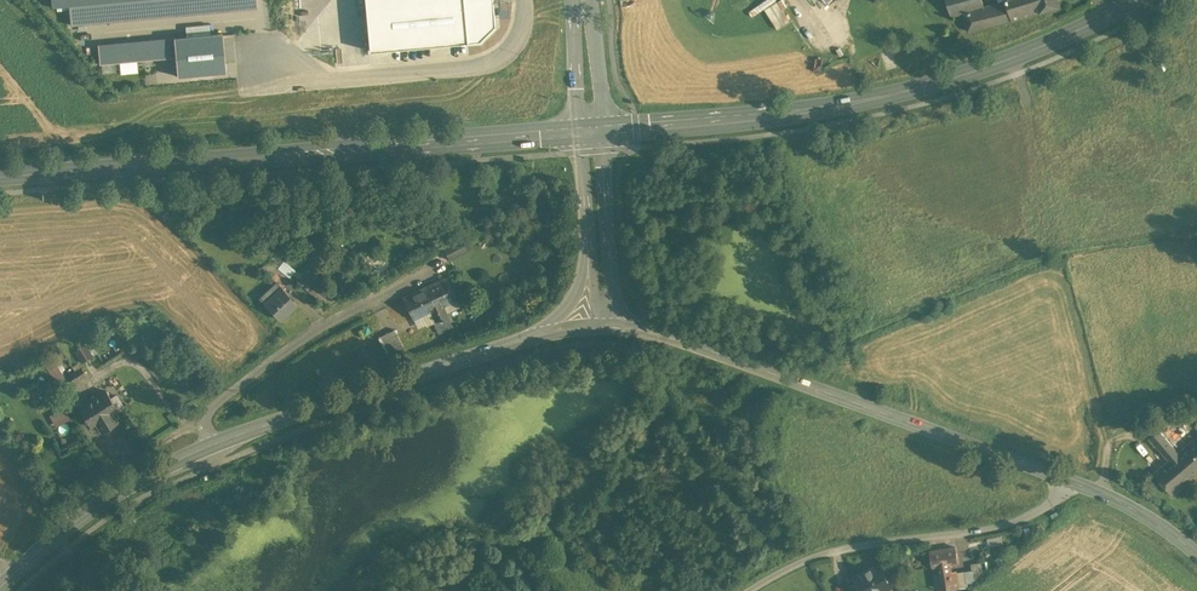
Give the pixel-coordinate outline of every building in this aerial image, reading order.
[(122,20),(130,19),(128,0),(127,0),(120,1),(122,20)] [(137,0),(128,0),(130,19),(139,18),(137,0)] [(139,18),(147,18),(145,0),(137,0),(139,18)] [(154,0),(145,0),(147,18),(156,17),(154,0)] [(156,17),(164,16),(163,0),(154,0),(156,17)] [(171,0),(163,0),(164,16),(173,15),(171,0)] [(180,0),(171,0),(173,15),(181,15),(180,0)] [(181,15),(190,14),(188,0),(180,0),(181,15)] [(197,0),(188,0),(190,14),(198,13),(197,0)] [(198,13),(206,12),(205,0),(197,0),(198,13)] [(214,0),(205,0),(206,12),(215,11),(214,0)] [(215,11),(223,11),(222,0),(214,0),(215,11)] [(231,0),(222,0),(223,11),(232,10),(231,0)] [(232,10),(240,9),(239,0),(231,0),(232,10)] [(248,0),(239,0),(240,9),(249,8),(248,0)] [(257,0),(248,0),(249,8),(257,7),(257,0)] [(370,50),(479,40),(495,25),(493,0),(365,0),(370,50)] [(790,20),(783,8),(787,5),(784,0),(778,0),(762,0),(748,8),(753,15),(765,7),(777,28),(790,20)] [(951,16),(963,12),(983,5),(981,0),(946,0),(951,16)] [(983,5),(963,12),(968,29),(1012,19),(1006,0),(1002,0),(983,5)] [(1012,19),(1039,10),(1036,0),(1006,0),(1012,19)] [(1039,10),(1060,4),(1059,0),(1036,0),(1039,10)] [(103,2),(105,21),(113,21),(111,1),(103,2)] [(122,20),(120,1),(111,1),(113,21),(122,20)] [(105,21),(103,2),(94,3),(96,22),(105,21)] [(96,22),(94,3),(86,4),(88,23),(96,22)] [(78,5),(79,24),(88,23),(86,4),(78,5)] [(79,24),(78,5),(69,5),(71,25),(79,24)] [(176,56),(178,75),(226,71),(223,32),(174,37),(176,56)] [(168,57),(166,37),(157,38),(159,58),(168,57)] [(176,56),(174,37),(166,37),(168,57),(176,56)] [(149,39),(151,59),(159,58),(157,38),(149,39)] [(151,59),(149,39),(140,40),(142,59),(151,59)] [(132,41),(134,60),(142,59),(140,40),(132,41)] [(115,42),(117,62),(125,61),(123,41),(115,42)] [(134,60),(132,41),(123,41),(125,61),(134,60)] [(117,62),(115,42),(107,43),(108,63),(117,62)] [(98,44),(100,63),(108,63),(107,43),(98,44)] [(432,203),(426,211),(436,219),(442,211),(432,203)] [(459,237),(443,245),(450,259),(466,251),(459,237)] [(281,248),(270,261),(279,268),(286,260),(290,255),(281,248)] [(270,261),(269,260),(261,268),(272,278),(273,277),(277,280),(283,286),(282,286),(283,287),(291,278),(290,277),(279,268),(270,261)] [(297,268),(286,260),(279,268),(290,277),(297,268)] [(447,277),(426,287),(436,306),(442,304),(457,297),(447,277)] [(283,286),(277,280),(259,297),(279,318),(296,303),(289,295),(290,294),(283,287),(282,286),(283,286)] [(426,287),(404,297),(414,317),(430,309),(436,306),(426,287)] [(442,304),(436,306),(441,318),(447,315),(442,304)] [(436,306),(430,309),(434,318),(435,321),(441,318),(436,306)] [(447,315),(441,318),(444,325),(446,328),(452,325),(447,315)] [(441,318),(435,321),(434,318),(432,319),(436,328),(444,325),(441,318)] [(394,328),(378,336),(387,353),(403,346),(394,328)] [(53,356),(44,361),(57,382),(65,377),(53,356)] [(82,367),(75,371),(80,378),(86,374),(82,367)] [(75,371),(69,375),(73,382),(80,378),(75,371)] [(118,408),(106,390),(92,398),(110,426),(117,422),(111,412),(118,408)] [(92,398),(79,407),(90,425),(97,421),(103,431),(110,426),(92,398)] [(65,406),(49,413),(55,426),(71,419),(65,406)] [(1159,429),(1150,437),(1169,459),(1171,457),(1180,450),(1175,444),(1173,445),(1159,429)] [(1186,444),(1196,457),(1196,435),(1186,444)] [(1186,444),(1180,450),(1171,457),(1189,479),(1196,473),(1196,457),(1186,444)] [(1189,479),(1171,457),(1169,459),(1155,471),(1173,493),(1189,479)] [(956,546),(930,550),(933,566),(949,564),(959,562),(956,546)] [(981,561),(971,563),(972,569),(974,580),(984,578),(981,561)] [(855,575),(855,574),(854,574),(862,590),(883,590),(890,587),(891,589),(879,562),(878,563),(879,564),(855,575)] [(949,564),(933,566),(936,587),(952,584),(953,588),(959,587),(956,571),(950,572),(949,564)] [(972,569),(965,570),(967,582),(974,581),(974,580),(972,569)] [(965,570),(956,571),(959,587),(968,586),(967,582),(965,570)]
